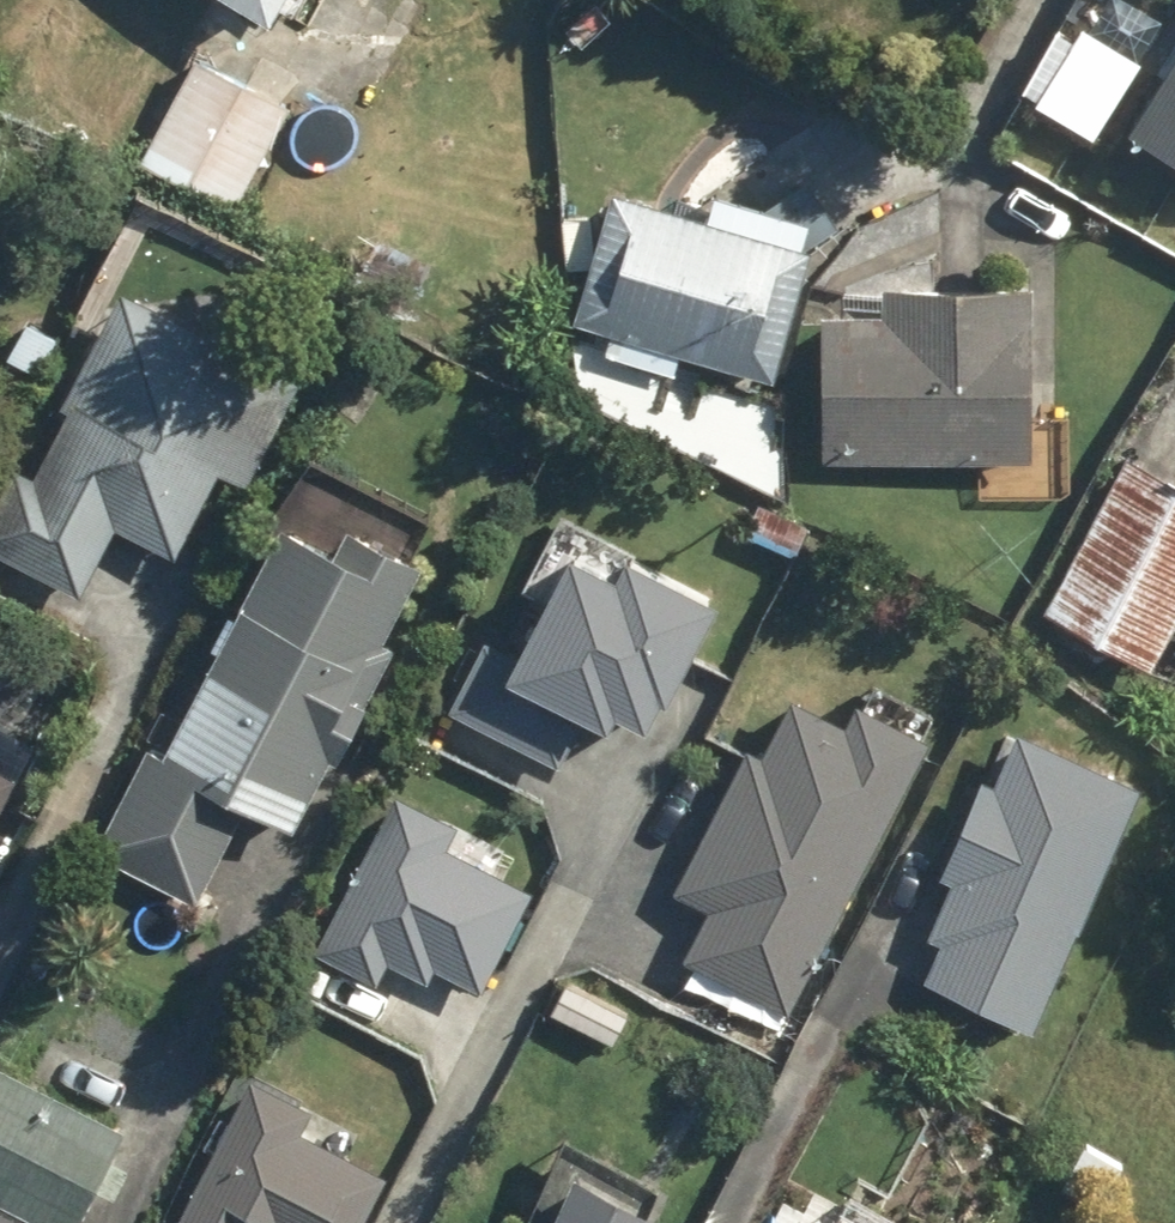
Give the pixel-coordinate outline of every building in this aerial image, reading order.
[(295,9),(300,0),(279,0),(295,9)] [(150,160),(246,208),(299,103),(205,53),(150,160)] [(1174,125),(1174,56),(1144,107),(1174,125)] [(591,315),(790,374),(833,236),(634,179),(591,315)] [(572,217),(574,271),(604,269),(600,216),(572,217)] [(363,290),(414,317),(441,265),(391,237),(363,290)] [(838,458),(1049,456),(1051,273),(905,273),(905,306),(839,305),(838,458)] [(140,279),(37,464),(31,461),(0,516),(0,547),(82,593),(122,521),(182,554),(231,465),(255,479),(313,376),(140,279)] [(14,355),(43,373),(64,338),(35,320),(14,355)] [(1134,447),(1052,600),(1159,653),(1174,625),(1174,467),(1134,447)] [(103,847),(206,902),(261,797),(311,823),(349,749),(355,751),(417,633),(404,627),(444,554),(369,513),(356,536),(303,509),(177,751),(159,742),(103,847)] [(477,647),(442,715),(554,771),(574,732),(589,739),(597,723),(627,738),(641,711),(652,716),(712,596),(555,518),(516,595),(530,602),(501,659),(477,647)] [(675,965),(780,1018),(915,749),(844,713),(834,733),(780,705),(752,761),(737,754),(665,897),(700,915),(675,965)] [(937,961),(1050,1007),(1153,760),(1029,709),(1005,765),(992,762),(954,854),(967,859),(941,921),(952,925),(937,961)] [(27,775),(0,761),(0,827),(27,775)] [(385,799),(309,958),(371,988),(381,968),(423,988),(430,975),(474,997),(523,895),(507,887),(515,870),(501,863),(507,850),(445,821),(443,826),(385,799)] [(562,1004),(595,1021),(626,963),(593,946),(562,1004)] [(54,1222),(86,1222),(135,1128),(8,1063),(3,1072),(0,1071),(0,1195),(54,1222)] [(172,1222),(357,1222),(378,1182),(292,1138),(304,1114),(244,1084),(172,1222)] [(1075,1181),(1114,1200),(1136,1154),(1098,1134),(1075,1181)] [(673,1185),(587,1150),(559,1222),(657,1222),(673,1185)] [(792,1204),(782,1222),(830,1222),(792,1204)]
